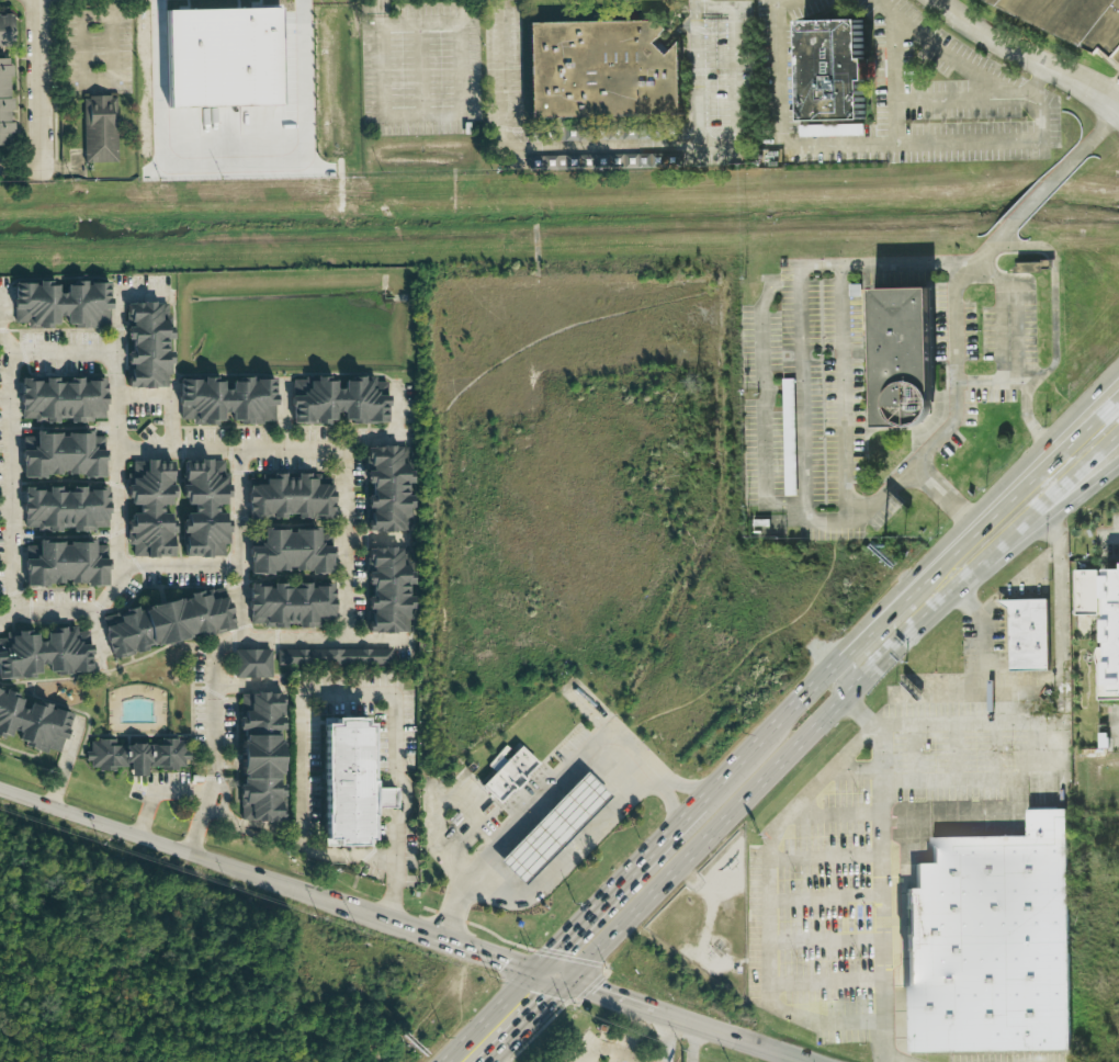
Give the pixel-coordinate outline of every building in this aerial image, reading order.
[(986,2),(984,0),(1118,0),(1118,55),(1116,59),(1101,46),(1095,54),(986,2)] [(10,47),(10,15),(0,15),(0,47),(10,47)] [(527,119),(679,117),(678,50),(659,50),(659,21),(525,23),(527,119)] [(797,22),(799,122),(860,121),(860,82),(865,82),(864,59),(859,60),(858,21),(797,22)] [(7,146),(7,136),(8,136),(7,76),(8,76),(7,59),(0,59),(0,146),(7,146)] [(115,96),(81,96),(82,163),(116,163),(115,96)] [(11,285),(13,324),(25,323),(25,329),(60,327),(60,329),(109,326),(106,283),(82,285),(82,283),(63,284),(63,294),(55,294),(55,282),(11,285)] [(872,428),(929,427),(927,290),(870,291),(872,428)] [(125,388),(168,389),(168,353),(167,353),(167,304),(126,304),(126,353),(125,353),(125,388)] [(104,378),(40,378),(40,379),(18,379),(18,422),(55,422),(55,420),(67,420),(67,422),(103,422),(104,378)] [(290,378),(290,424),(333,424),(333,413),(341,413),(341,424),(385,424),(386,382),(374,382),(374,379),(340,378),(340,389),(332,389),(332,379),(290,378)] [(275,422),(272,379),(228,381),(228,391),(221,391),(220,379),(200,380),(176,382),(179,420),(190,420),(190,426),(221,424),(220,414),(229,413),(230,425),(275,422)] [(103,475),(101,437),(89,437),(88,431),(64,433),(64,434),(32,436),(32,437),(19,438),(21,479),(103,475)] [(365,532),(408,533),(409,496),(405,496),(406,484),(406,448),(365,448),(364,484),(370,485),(370,497),(365,497),(365,532)] [(181,558),(223,557),(223,545),(227,545),(227,514),(215,514),(215,506),(226,506),(225,461),(180,462),(181,506),(191,506),(191,515),(181,515),(181,558)] [(171,462),(131,462),(130,475),(126,475),(126,506),(137,506),(137,515),(127,515),(126,545),(132,545),(132,558),(170,558),(170,534),(171,515),(160,515),(160,506),(170,506),(171,462)] [(331,519),(330,486),(314,486),(314,476),(293,476),(293,481),(282,481),(282,475),(259,475),(259,479),(246,480),(247,519),(282,519),(282,515),(295,515),(295,520),(331,519)] [(107,527),(106,487),(84,487),(84,490),(59,490),(59,488),(44,488),(44,490),(22,490),(22,527),(34,527),(34,533),(57,532),(57,529),(69,529),(69,533),(93,532),(93,527),(107,527)] [(330,575),(331,548),(316,547),(317,532),(260,529),(259,549),(248,549),(247,572),(330,575)] [(106,586),(106,546),(92,546),(92,543),(35,544),(35,546),(23,546),(23,587),(106,586)] [(366,633),(409,634),(409,598),(406,598),(406,587),(410,587),(410,572),(406,572),(406,549),(366,549),(366,586),(367,586),(366,633)] [(1074,617),(1100,615),(1101,646),(1095,647),(1093,655),(1096,700),(1118,700),(1118,566),(1074,568),(1074,617)] [(248,627),(320,626),(320,618),(332,618),(331,585),(307,585),(307,586),(287,586),(287,585),(269,585),(269,586),(247,586),(248,627)] [(109,658),(233,628),(223,589),(135,610),(134,609),(99,617),(109,658)] [(996,601),(1045,599),(1047,670),(1007,671),(1006,609),(996,601)] [(88,632),(61,633),(61,630),(43,630),(43,642),(34,643),(34,631),(4,633),(4,639),(0,639),(0,679),(42,678),(42,674),(90,673),(88,632)] [(270,649),(234,648),(234,676),(269,677),(270,649)] [(275,649),(275,667),(317,667),(317,666),(390,666),(390,649),(275,649)] [(37,703),(37,704),(22,700),(23,697),(0,691),(0,736),(7,738),(10,729),(18,731),(15,743),(46,751),(46,748),(60,752),(70,711),(37,703)] [(239,820),(279,819),(279,797),(281,797),(281,783),(278,783),(276,729),(281,729),(281,714),(282,714),(281,692),(238,693),(238,728),(239,784),(238,784),(239,820)] [(320,844),(320,728),(330,728),(330,722),(361,722),(361,728),(368,728),(368,790),(395,790),(395,811),(368,811),(369,844),(361,844),(361,850),(331,850),(331,848),(326,848),(326,844),(320,844)] [(158,744),(112,744),(112,739),(87,739),(87,768),(127,768),(127,775),(144,775),(144,768),(186,768),(185,739),(158,739),(158,744)] [(519,741),(536,758),(498,798),(479,780),(519,741)] [(584,767),(609,792),(522,881),(497,856),(584,767)] [(1070,1052),(907,1054),(905,889),(915,889),(915,865),(931,863),(930,838),(1027,837),(1027,811),(1066,810),(1070,1052)]
